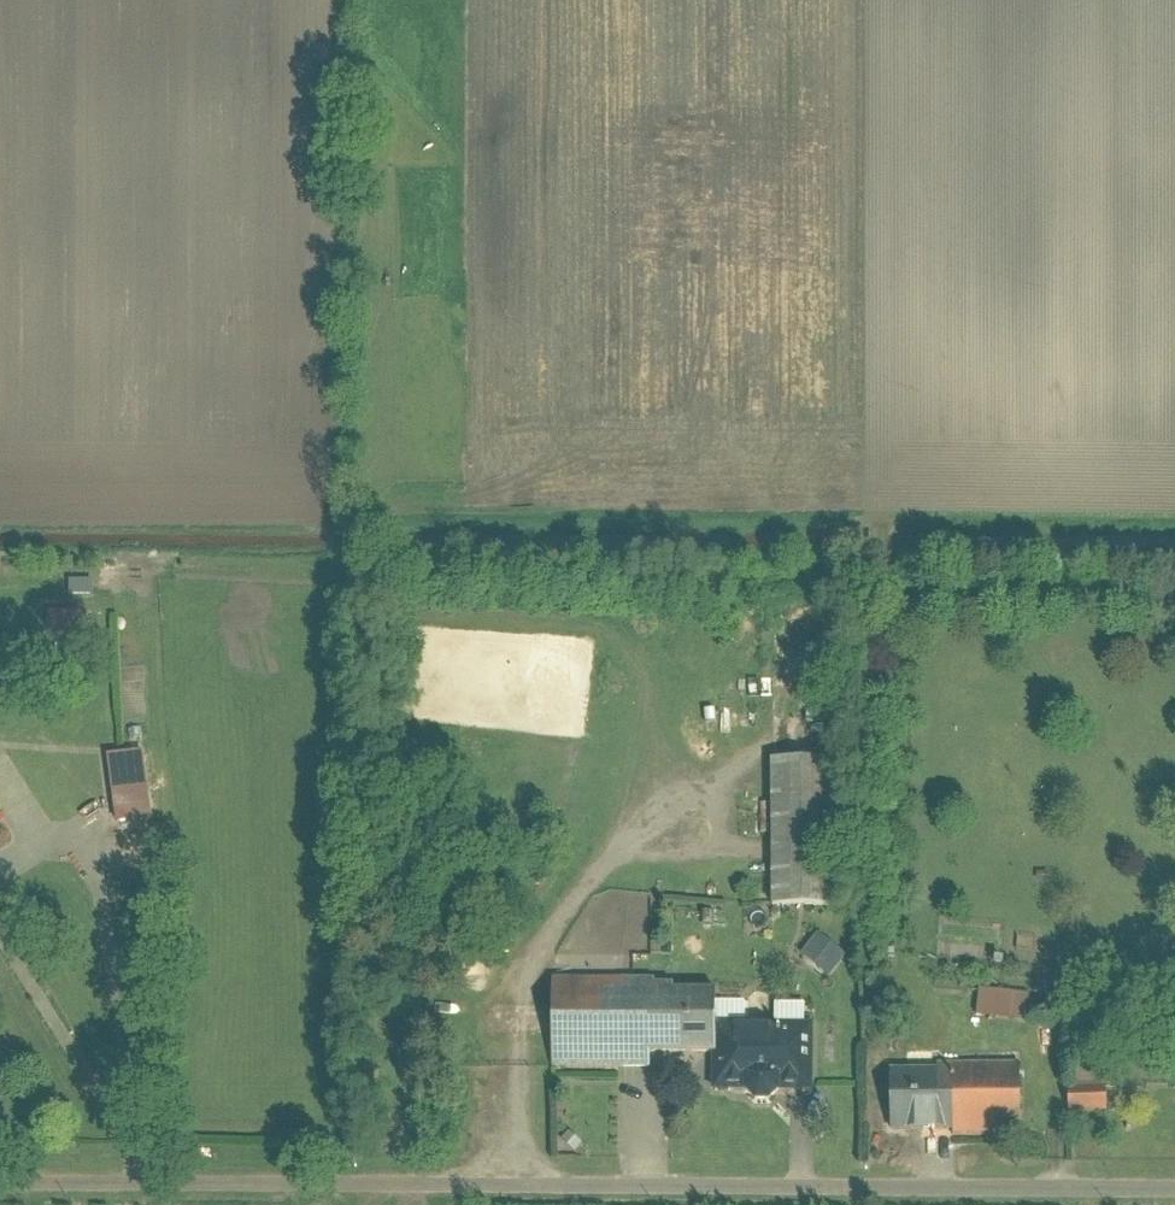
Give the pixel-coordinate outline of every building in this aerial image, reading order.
[(49,627),(48,657),(85,658),(85,628),(49,627)] [(119,825),(156,819),(145,751),(108,757),(119,825)] [(838,755),(777,755),(777,901),(838,901),(838,755)] [(850,956),(823,932),(805,951),(832,975),(850,956)] [(725,1021),(725,986),(681,986),(681,980),(560,979),(560,1068),(663,1069),(663,1055),(725,1055),(725,1021)] [(1039,995),(990,989),(986,1021),(1035,1026),(1039,995)] [(724,1088),(816,1088),(817,1021),(725,1021),(725,1055),(724,1088)] [(1017,1065),(890,1066),(890,1127),(1018,1127),(1017,1065)] [(1116,1088),(1076,1088),(1076,1112),(1117,1111),(1116,1088)]
